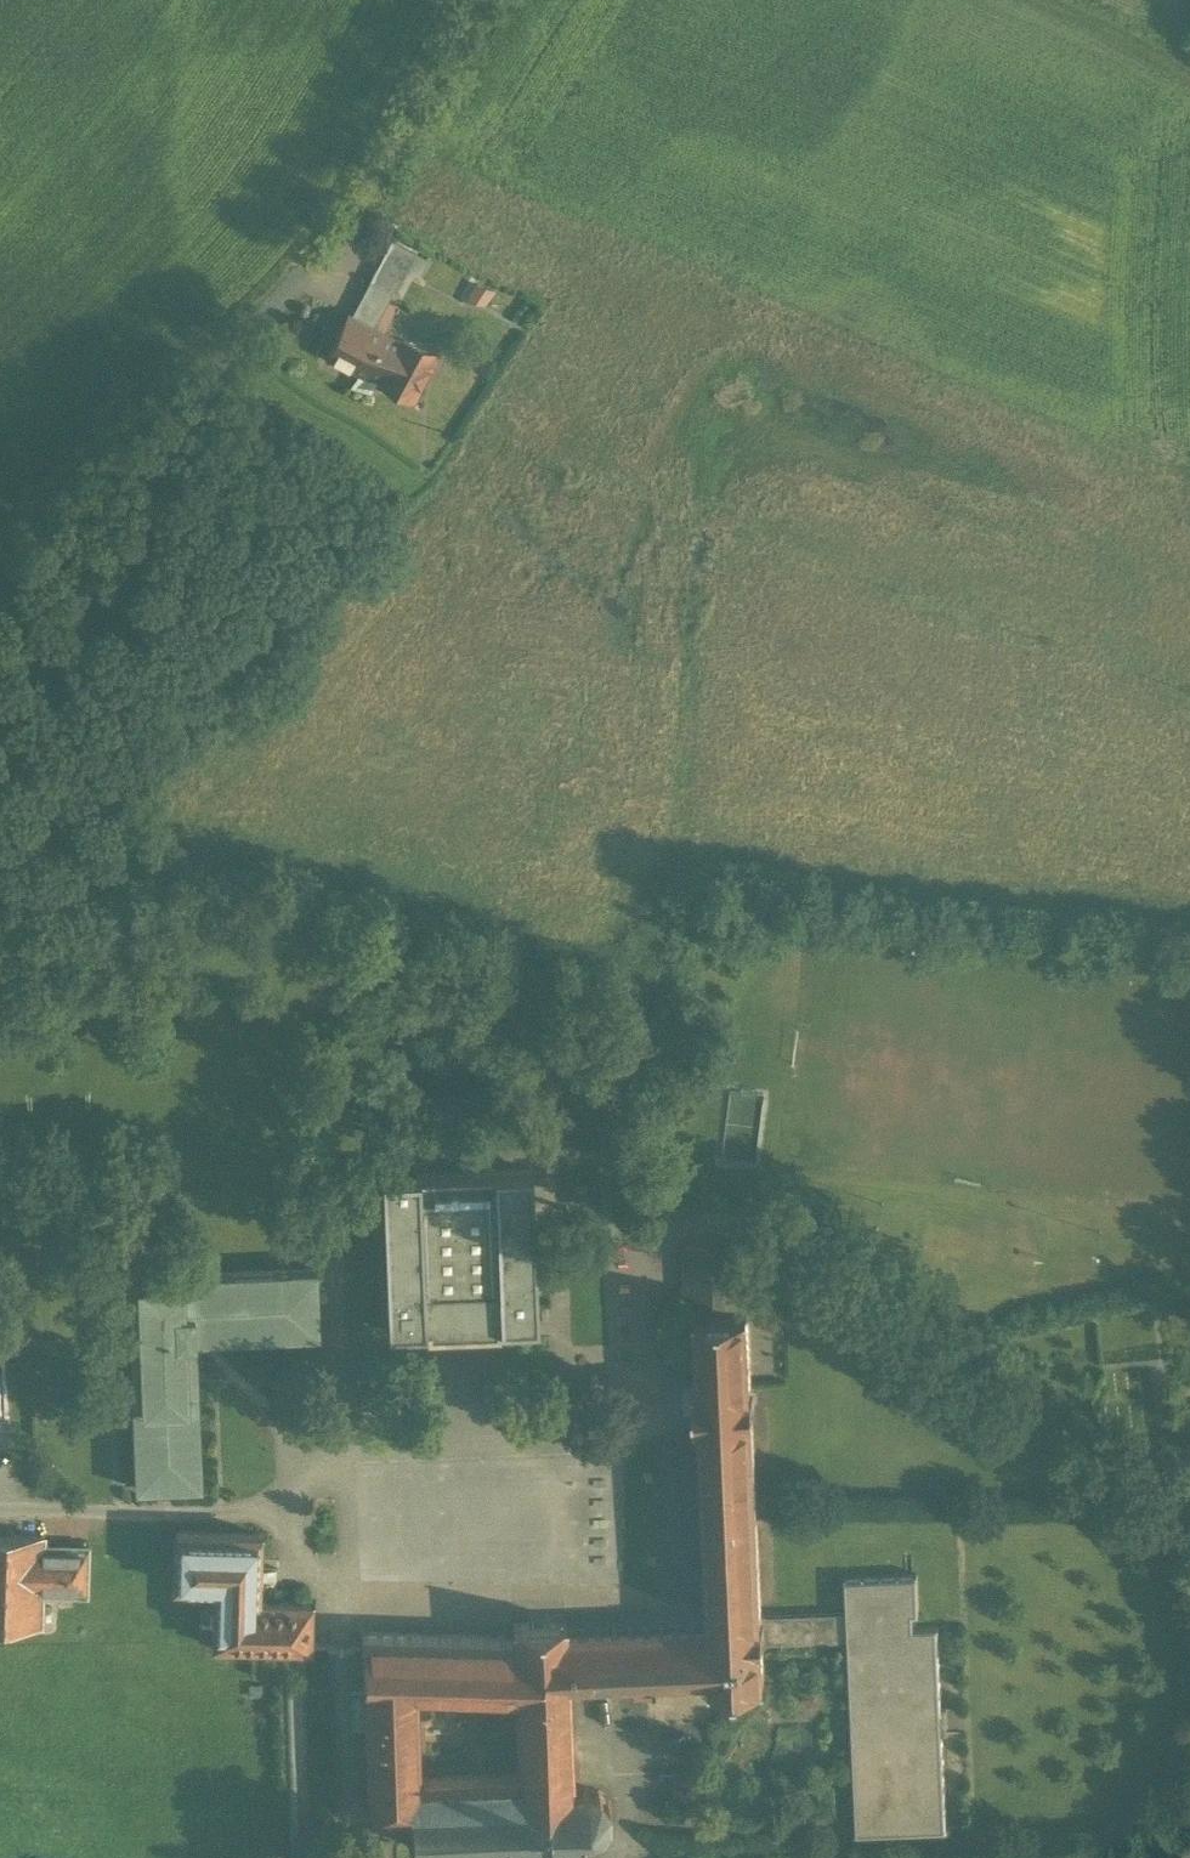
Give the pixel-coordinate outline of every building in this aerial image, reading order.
[(491,284),(474,274),(465,290),(482,300),(491,284)] [(399,333),(347,306),(348,305),(346,305),(325,345),(326,346),(356,362),(377,373),(399,333)] [(437,350),(400,331),(399,333),(377,373),(375,378),(412,397),(437,350)] [(377,373),(356,362),(348,377),(369,388),(375,378),(377,373)] [(528,1177),(379,1182),(384,1338),(423,1337),(423,1346),(499,1344),(498,1332),(533,1330),(528,1177)] [(745,1241),(679,1244),(682,1303),(682,1309),(692,1308),(749,1306),(745,1241)] [(134,1487),(199,1484),(194,1338),(318,1334),(316,1269),(126,1276),(134,1487)] [(704,1625),(569,1631),(571,1684),(710,1678),(710,1683),(762,1681),(761,1642),(847,1638),(855,1834),(943,1830),(935,1633),(904,1634),(903,1612),(917,1611),(916,1581),(844,1583),(845,1618),(761,1621),(749,1306),(692,1308),(704,1625)] [(211,1530),(173,1529),(171,1583),(211,1585),(209,1642),(311,1645),(312,1598),(263,1596),(265,1532),(211,1530)] [(40,1625),(41,1592),(85,1594),(87,1545),(43,1543),(43,1534),(0,1532),(0,1623),(40,1625)] [(511,1779),(567,1778),(571,1684),(569,1631),(566,1622),(508,1621),(509,1640),(361,1644),(368,1810),(408,1809),(408,1794),(415,1782),(407,1700),(505,1697),(511,1779)] [(415,1782),(408,1794),(408,1809),(410,1841),(537,1838),(538,1857),(578,1857),(577,1835),(589,1834),(600,1830),(607,1820),(607,1802),(600,1791),(588,1787),(567,1788),(567,1778),(511,1779),(415,1782)]
